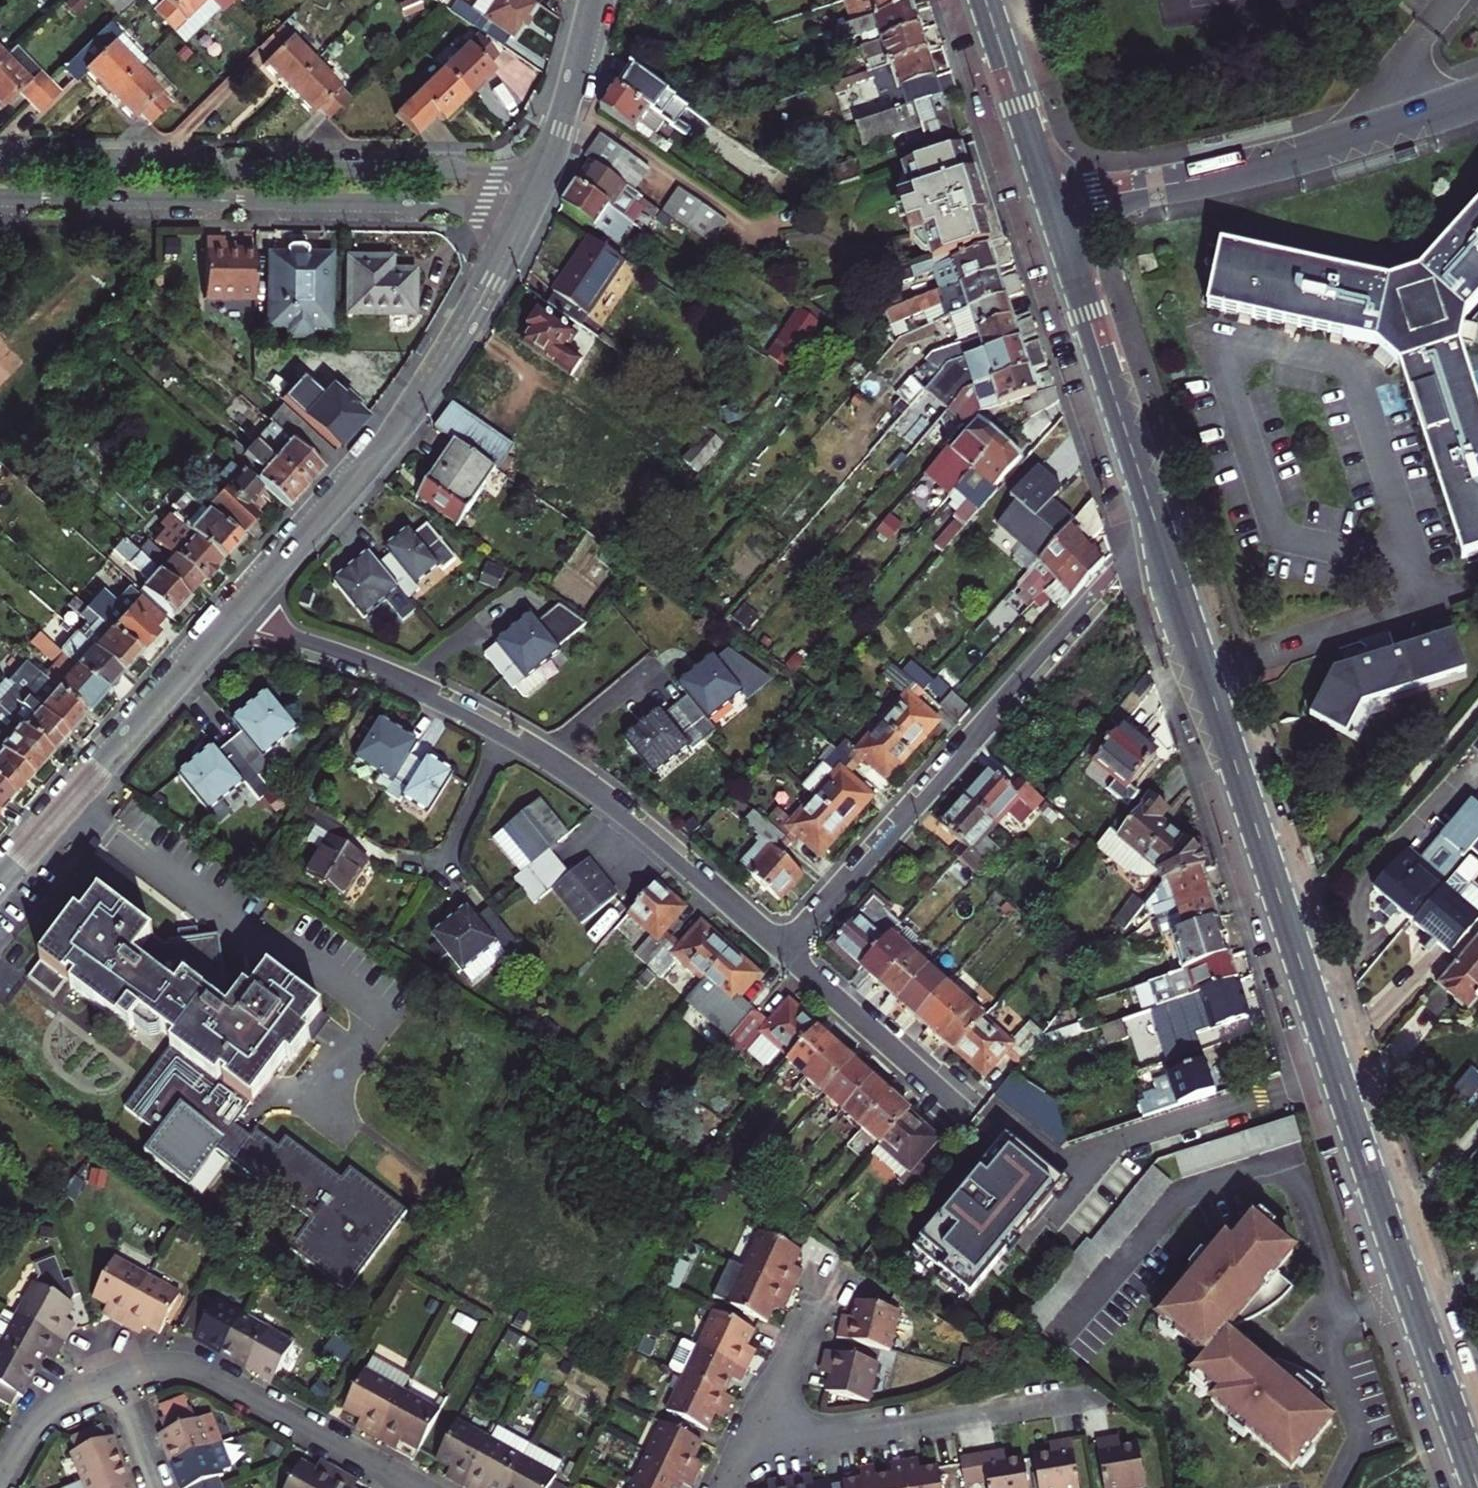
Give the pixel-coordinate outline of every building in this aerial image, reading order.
[(109,5),(119,14),(120,16),(137,0),(114,0),(109,5)] [(210,0),(162,0),(154,7),(177,31),(210,0)] [(225,9),(215,0),(210,0),(177,31),(190,44),(225,9)] [(235,0),(215,0),(225,9),(235,0)] [(449,6),(500,42),(508,31),(510,33),(531,2),(528,0),(472,0),(469,5),(461,0),(440,0),(449,6)] [(896,0),(832,0),(840,24),(898,6),(896,0)] [(906,29),(898,6),(840,24),(843,35),(864,28),(868,42),(906,29)] [(111,92),(149,57),(113,20),(66,65),(78,78),(88,68),(111,92)] [(288,87),(319,59),(284,22),(260,45),(270,55),(264,61),(288,87)] [(848,59),(851,71),(913,51),(906,29),(868,42),(872,52),(848,59)] [(499,52),(479,33),(444,66),(470,93),(495,69),(489,62),(499,52)] [(848,59),(872,52),(868,42),(844,49),(848,59)] [(6,54),(0,60),(0,104),(3,107),(21,90),(30,100),(51,79),(17,44),(6,54)] [(866,96),(875,93),(881,112),(925,97),(927,97),(923,82),(913,51),(851,71),(818,81),(822,94),(832,91),(833,86),(860,77),(866,96)] [(166,91),(174,82),(149,57),(111,92),(136,118),(142,112),(152,122),(175,100),(166,91)] [(288,87),(314,114),(321,107),(331,117),(354,96),(319,59),(288,87)] [(470,93),(444,66),(395,112),(416,133),(437,113),(444,119),(470,93)] [(672,105),(618,68),(610,80),(607,79),(601,87),(603,89),(652,122),(657,126),(672,105)] [(927,97),(941,92),(937,78),(923,82),(927,97)] [(63,91),(51,79),(30,100),(41,111),(63,91)] [(642,136),(652,122),(603,89),(588,112),(652,156),(659,147),(642,136)] [(925,97),(881,112),(838,126),(845,147),(903,128),(907,141),(936,132),(925,97)] [(588,136),(572,160),(578,164),(620,193),(636,170),(588,136)] [(909,233),(917,260),(990,237),(959,143),(887,165),(896,193),(889,195),(902,235),(909,233)] [(842,160),(801,173),(806,191),(847,178),(842,160)] [(578,164),(564,184),(622,224),(631,212),(642,219),(646,213),(635,205),(636,204),(620,193),(578,164)] [(607,246),(622,224),(564,184),(549,206),(607,246)] [(665,190),(648,212),(698,246),(714,225),(665,190)] [(1420,429),(1461,558),(1477,553),(1477,408),(1468,377),(1458,347),(1464,316),(1477,301),(1477,208),(1418,273),(1413,275),(1394,281),(1388,283),(1220,247),(1216,265),(1214,276),(1207,309),(1375,344),(1380,349),(1394,361),(1399,365),(1420,429)] [(999,266),(990,237),(917,260),(845,282),(847,289),(858,286),(865,307),(871,305),(887,300),(882,282),(897,277),(896,275),(917,268),(924,289),(999,266)] [(202,241),(201,302),(252,302),(252,251),(240,251),(230,251),(230,245),(230,241),(202,241)] [(612,265),(579,242),(557,271),(592,295),(612,265)] [(336,335),(336,256),(267,257),(267,336),(285,336),(324,335),(336,335)] [(395,260),(344,259),(344,321),(419,321),(419,272),(395,272),(395,260)] [(1008,290),(999,266),(924,289),(887,300),(871,305),(867,308),(871,320),(905,309),(909,321),(936,312),(991,295),(1008,290)] [(540,294),(575,319),(592,295),(557,271),(540,294)] [(575,319),(540,294),(536,303),(570,326),(575,319)] [(942,334),(997,316),(991,295),(936,312),(942,334)] [(570,326),(536,303),(528,313),(567,340),(558,353),(560,355),(558,358),(570,367),(589,340),(570,326)] [(558,353),(567,340),(528,313),(517,330),(521,333),(513,344),(563,378),(570,367),(558,358),(560,355),(558,353)] [(803,326),(786,314),(774,331),(797,347),(807,336),(800,331),(803,326)] [(931,364),(933,364),(1005,340),(997,316),(942,334),(946,345),(919,353),(911,362),(924,373),(931,364)] [(797,347),(774,331),(754,360),(771,372),(788,348),(793,352),(797,347)] [(285,344),(324,344),(324,335),(285,336),(285,344)] [(1025,339),(1007,345),(1005,340),(933,364),(936,370),(942,368),(948,384),(935,388),(923,402),(932,410),(948,391),(1014,369),(1033,362),(1025,339)] [(1388,369),(1394,361),(1380,349),(1373,356),(1388,369)] [(1034,367),(1016,373),(1014,369),(948,391),(932,410),(940,417),(952,403),(961,412),(1015,393),(1040,385),(1034,367)] [(280,397),(336,445),(361,414),(347,402),(350,399),(343,393),(341,396),(328,386),(320,395),(298,376),(280,397)] [(1015,393),(1021,411),(1046,400),(1040,385),(1015,393)] [(1046,400),(1021,411),(1021,412),(1010,418),(998,433),(1012,444),(1042,412),(1049,409),(1046,400)] [(271,423),(322,467),(334,452),(278,404),(266,419),(271,423)] [(446,442),(447,444),(488,471),(489,472),(506,448),(440,405),(433,418),(454,431),(446,442)] [(433,418),(426,429),(446,442),(454,431),(433,418)] [(932,492),(944,478),(981,433),(963,418),(938,447),(934,444),(909,473),(932,492)] [(306,487),(322,467),(271,423),(254,442),(306,487)] [(965,508),(986,484),(982,480),(1005,453),(981,433),(944,478),(957,488),(950,496),(965,508)] [(245,453),(232,443),(225,451),(289,508),(306,487),(254,442),(245,453)] [(447,444),(410,498),(451,526),(488,471),(447,444)] [(271,510),(275,505),(228,464),(212,482),(222,492),(208,508),(245,541),(253,543),(257,539),(254,533),(257,531),(255,521),(267,506),(271,510)] [(984,522),(1026,558),(1061,518),(1038,497),(1048,486),(1023,464),(996,496),(1002,501),(984,522)] [(224,562),(241,543),(185,493),(172,507),(178,513),(174,518),(179,522),(224,562)] [(1088,524),(1079,497),(1061,518),(1026,558),(1015,571),(1031,588),(1039,579),(1074,540),(1088,524)] [(205,583),(224,562),(179,522),(161,542),(182,561),(177,566),(172,561),(170,564),(154,550),(145,560),(186,597),(201,580),(205,583)] [(398,530),(375,550),(379,554),(367,564),(397,599),(409,588),(405,584),(428,564),(432,568),(445,557),(416,522),(402,534),(398,530)] [(1091,558),(1074,540),(1039,579),(1056,598),(1091,558)] [(139,555),(145,560),(154,550),(148,545),(139,555)] [(126,560),(147,578),(139,588),(172,618),(189,599),(186,597),(145,560),(139,555),(134,551),(126,560)] [(356,575),(367,564),(359,555),(347,565),(356,575)] [(356,575),(347,565),(325,584),(355,618),(377,599),(385,609),(397,599),(367,564),(356,575)] [(101,595),(88,609),(139,655),(158,633),(154,630),(164,620),(130,591),(120,602),(129,610),(124,615),(115,607),(101,595)] [(68,606),(86,622),(77,633),(122,673),(139,655),(88,609),(75,598),(68,606)] [(129,610),(120,602),(115,607),(124,615),(129,610)] [(583,626),(550,603),(530,615),(529,613),(481,643),(505,682),(508,680),(534,664),(553,652),(549,646),(583,626)] [(77,633),(75,631),(58,650),(106,692),(122,673),(77,633)] [(48,673),(44,669),(40,674),(86,714),(106,692),(58,650),(39,633),(32,642),(56,664),(48,673)] [(1346,735),(1362,705),(1465,672),(1454,634),(1333,672),(1310,717),(1346,735)] [(667,691),(655,701),(685,735),(697,725),(688,714),(724,684),(729,691),(753,671),(705,640),(658,680),(667,691)] [(24,660),(6,680),(67,735),(86,714),(40,674),(24,660)] [(869,668),(893,689),(867,719),(900,748),(926,718),(903,698),(911,689),(876,661),(869,668)] [(542,678),(534,664),(508,680),(516,694),(542,678)] [(0,682),(0,709),(51,754),(67,735),(6,680),(3,678),(0,682)] [(948,719),(960,705),(942,689),(930,703),(948,719)] [(254,763),(288,733),(259,700),(225,730),(234,739),(222,749),(252,783),(263,773),(254,763)] [(643,710),(640,706),(606,735),(638,774),(685,735),(655,701),(643,710)] [(29,779),(51,754),(0,709),(0,753),(29,779)] [(371,793),(394,753),(401,742),(362,719),(339,758),(365,773),(358,786),(371,793)] [(847,766),(854,758),(875,776),(900,748),(867,719),(844,745),(831,734),(822,745),(847,766)] [(1148,749),(1113,719),(1088,749),(1111,768),(1104,777),(1105,783),(1121,797),(1128,788),(1120,781),(1148,749)] [(822,745),(813,755),(827,767),(803,795),(835,823),(860,794),(839,775),(847,766),(822,745)] [(252,783),(222,749),(211,759),(206,754),(171,785),(202,820),(237,790),(252,807),(264,797),(252,783)] [(29,779),(0,753),(0,788),(12,798),(29,779)] [(407,761),(394,753),(371,793),(411,816),(437,772),(410,756),(407,761)] [(1035,800),(1011,778),(1002,788),(978,768),(954,795),(987,824),(998,811),(1011,797),(1026,810),(1035,800)] [(12,798),(0,788),(0,812),(12,798)] [(1108,831),(1102,826),(1092,838),(1115,856),(1124,845),(1159,873),(1190,833),(1181,825),(1171,836),(1147,817),(1159,802),(1141,788),(1108,831)] [(779,841),(787,832),(810,852),(835,823),(803,795),(782,818),(765,803),(752,818),(779,841)] [(977,835),(987,824),(954,795),(931,821),(953,841),(944,852),(948,855),(969,874),(978,863),(964,850),(977,835)] [(1026,810),(1011,797),(998,811),(1013,824),(1026,810)] [(277,813),(267,802),(259,809),(268,820),(277,813)] [(543,802),(506,830),(535,867),(517,882),(526,894),(567,862),(558,850),(572,839),(543,802)] [(1473,802),(1421,862),(1408,851),(1375,890),(1389,902),(1382,910),(1386,914),(1390,917),(1397,910),(1409,920),(1411,921),(1452,873),(1477,843),(1477,807),(1473,802)] [(746,834),(758,845),(735,871),(768,900),(792,872),(769,852),(779,841),(752,818),(741,808),(730,821),(746,834)] [(330,899),(354,860),(329,844),(337,831),(303,809),(294,822),(316,836),(292,875),(330,899)] [(1204,863),(1196,837),(1190,833),(1159,873),(1154,879),(1192,866),(1204,863)] [(746,834),(723,860),(735,871),(758,845),(746,834)] [(992,848),(977,835),(964,850),(978,863),(992,848)] [(1315,855),(1320,869),(1328,866),(1324,853),(1315,855)] [(582,926),(618,897),(591,863),(577,874),(567,862),(526,894),(541,912),(559,898),(582,926)] [(1159,906),(1200,891),(1192,866),(1154,879),(1138,899),(1141,906),(1157,901),(1159,906)] [(665,938),(656,931),(676,908),(647,882),(618,916),(643,938),(625,958),(638,970),(665,938)] [(1467,886),(1455,899),(1477,918),(1477,895),(1467,886)] [(251,1138),(228,1120),(281,1050),(287,1054),(305,1030),(298,1025),(317,1002),(264,962),(246,986),(239,981),(230,994),(225,991),(218,934),(198,936),(197,928),(177,930),(178,939),(167,940),(163,943),(91,888),(75,910),(69,905),(33,953),(41,959),(27,977),(52,997),(64,981),(110,1017),(113,1014),(123,1022),(126,1017),(145,1031),(154,1030),(157,1025),(169,1033),(165,1040),(171,1044),(123,1107),(157,1132),(143,1151),(189,1185),(215,1151),(219,1151),(312,1219),(289,1249),(347,1292),(407,1211),(349,1168),(341,1179),(285,1138),(278,1147),(256,1131),(251,1138)] [(1455,899),(1444,889),(1414,924),(1432,939),(1449,954),(1477,921),(1477,918),(1455,899)] [(1202,920),(1209,917),(1200,891),(1159,906),(1163,917),(1146,922),(1151,937),(1157,935),(1202,920)] [(862,896),(820,944),(848,969),(850,966),(879,933),(888,923),(873,910),(876,908),(862,896)] [(488,947),(486,946),(498,936),(469,901),(457,911),(449,901),(415,930),(454,976),(488,947)] [(1117,903),(1100,924),(1111,933),(1128,912),(1117,903)] [(1215,958),(1222,955),(1209,917),(1202,920),(1215,958)] [(1157,935),(1170,973),(1215,958),(1202,920),(1157,935)] [(694,982),(724,949),(694,923),(674,946),(665,938),(638,970),(652,982),(669,961),(694,982)] [(850,966),(870,984),(899,951),(879,933),(850,966)] [(1438,986),(1453,998),(1459,1003),(1468,1010),(1477,998),(1477,937),(1438,986)] [(753,974),(724,949),(694,982),(678,1001),(715,1033),(725,1022),(732,1028),(747,1011),(740,1005),(742,1003),(734,996),(753,974)] [(899,951),(870,984),(889,1001),(918,967),(899,951)] [(1140,983),(1148,1007),(1230,980),(1222,955),(1215,958),(1170,973),(1140,983)] [(936,983),(918,967),(889,1001),(907,1016),(936,983)] [(1242,1014),(1230,980),(1148,1007),(1146,1007),(1163,1058),(1197,1047),(1191,1032),(1242,1014)] [(926,1034),(956,1000),(936,983),(907,1016),(926,1034)] [(1453,998),(1438,986),(1422,1005),(1438,1017),(1453,998)] [(781,999),(761,1022),(747,1010),(747,1011),(732,1028),(718,1043),(734,1057),(754,1035),(781,1059),(808,1027),(811,1025),(781,999)] [(945,1050),(974,1017),(956,1000),(926,1034),(945,1050)] [(1023,1018),(1002,1041),(974,1017),(945,1050),(975,1076),(995,1054),(1004,1062),(1034,1028),(1023,1018)] [(1116,1017),(1095,1024),(1101,1041),(1122,1034),(1116,1017)] [(801,1076),(828,1044),(808,1027),(781,1059),(801,1076)] [(847,1061),(828,1044),(801,1076),(819,1092),(847,1061)] [(1162,1077),(1135,1086),(1144,1112),(1211,1090),(1197,1047),(1163,1058),(1157,1060),(1162,1077)] [(847,1061),(819,1092),(839,1109),(866,1078),(847,1061)] [(1477,1100),(1477,1078),(1474,1074),(1458,1094),(1473,1106),(1477,1100)] [(1030,1116),(1044,1096),(1014,1075),(1000,1096),(1030,1116)] [(884,1093),(866,1078),(839,1109),(857,1125),(884,1093)] [(900,1114),(904,1110),(884,1093),(857,1125),(876,1142),(900,1114)] [(1053,1114),(1063,1139),(1087,1131),(1077,1106),(1053,1114)] [(1286,1129),(1280,1110),(1164,1148),(1171,1167),(1286,1129)] [(900,1114),(876,1142),(871,1148),(899,1171),(889,1182),(888,1184),(904,1197),(922,1174),(911,1164),(931,1140),(900,1114)] [(1063,1177),(1058,1183),(1006,1139),(975,1176),(978,1178),(959,1202),(955,1199),(919,1242),(944,1264),(938,1271),(968,1297),(1004,1254),(1007,1256),(1018,1242),(1016,1241),(1051,1199),(1058,1205),(1073,1186),(1063,1177)] [(889,1182),(899,1171),(871,1148),(862,1159),(889,1182)] [(1123,1192),(1090,1232),(1022,1312),(1037,1324),(1104,1244),(1110,1249),(1143,1209),(1123,1192)] [(1269,1377),(1253,1364),(1261,1354),(1246,1349),(1231,1346),(1209,1327),(1222,1324),(1234,1318),(1245,1311),(1256,1302),(1238,1287),(1247,1275),(1265,1253),(1225,1220),(1204,1247),(1197,1241),(1144,1306),(1194,1347),(1181,1363),(1205,1382),(1194,1395),(1280,1464),(1318,1416),(1294,1396),(1309,1378),(1296,1369),(1282,1362),(1269,1377)] [(795,1263),(787,1260),(795,1244),(755,1224),(737,1261),(785,1284),(793,1267),(795,1263)] [(686,1259),(674,1254),(661,1283),(672,1289),(686,1259)] [(777,1301),(785,1284),(737,1261),(726,1256),(709,1292),(759,1316),(767,1300),(775,1304),(777,1301)] [(102,1319),(115,1325),(141,1277),(108,1260),(87,1299),(101,1306),(96,1316),(102,1319)] [(18,1322),(59,1344),(65,1334),(67,1331),(68,1328),(64,1326),(77,1303),(70,1287),(65,1289),(56,1265),(36,1273),(41,1284),(39,1288),(37,1286),(18,1322)] [(1256,1302),(1265,1290),(1247,1275),(1238,1287),(1256,1302)] [(142,1328),(153,1333),(159,1323),(174,1295),(141,1277),(115,1325),(128,1332),(133,1323),(142,1328)] [(829,1320),(826,1331),(879,1344),(889,1303),(845,1292),(840,1315),(838,1322),(829,1320)] [(189,1331),(195,1334),(191,1340),(215,1353),(236,1314),(214,1302),(211,1307),(192,1297),(177,1325),(189,1331)] [(742,1342),(749,1325),(711,1308),(694,1344),(740,1366),(748,1348),(750,1346),(742,1342)] [(840,1315),(831,1313),(830,1317),(829,1320),(838,1322),(840,1315)] [(294,1344),(236,1314),(215,1353),(250,1371),(273,1383),(294,1344)] [(34,1372),(42,1357),(45,1351),(53,1356),(59,1344),(18,1322),(7,1317),(0,1329),(0,1355),(34,1372)] [(637,1334),(630,1349),(644,1355),(651,1340),(637,1334)] [(725,1376),(733,1380),(736,1374),(740,1366),(694,1344),(676,1336),(662,1364),(680,1373),(718,1391),(725,1376)] [(352,1353),(333,1339),(324,1352),(343,1365),(352,1353)] [(871,1355),(821,1342),(817,1356),(829,1359),(827,1365),(822,1385),(860,1395),(871,1355)] [(361,1429),(374,1436),(399,1390),(406,1377),(408,1374),(368,1354),(338,1407),(350,1413),(355,1415),(365,1421),(361,1429)] [(1282,1362),(1271,1357),(1261,1354),(1253,1364),(1269,1377),(1282,1362)] [(34,1372),(0,1355),(0,1403),(7,1407),(9,1403),(19,1385),(25,1388),(34,1372)] [(827,1365),(829,1359),(817,1356),(816,1359),(815,1362),(827,1365)] [(728,1395),(718,1391),(680,1373),(664,1407),(702,1425),(703,1424),(706,1416),(712,1405),(721,1410),(728,1395)] [(406,1377),(399,1390),(437,1409),(444,1397),(406,1377)] [(407,1444),(416,1449),(437,1409),(399,1390),(374,1436),(390,1445),(393,1446),(397,1439),(407,1444)] [(160,1430),(155,1432),(167,1461),(220,1439),(209,1415),(196,1420),(190,1408),(188,1408),(183,1396),(157,1407),(161,1415),(155,1418),(158,1425),(160,1430)] [(706,1416),(716,1421),(718,1416),(721,1410),(712,1405),(706,1416)] [(361,1429),(365,1421),(355,1415),(351,1424),(356,1427),(361,1429)] [(442,1472),(464,1483),(489,1436),(456,1418),(434,1458),(446,1464),(442,1472)] [(698,1458),(688,1453),(693,1442),(695,1438),(657,1420),(643,1450),(691,1473),(698,1458)] [(530,1438),(497,1421),(489,1436),(464,1483),(473,1487),(480,1487),(483,1483),(492,1487),(503,1487),(530,1438)] [(1105,1424),(1092,1426),(1102,1486),(1139,1479),(1133,1442),(1127,1438),(1119,1439),(1113,1440),(1111,1428),(1105,1424)] [(75,1482),(119,1464),(112,1446),(103,1426),(68,1441),(73,1453),(65,1457),(75,1482)] [(1072,1480),(1067,1456),(1082,1453),(1078,1426),(1048,1431),(1049,1441),(1056,1483),(1072,1480)] [(981,1487),(1022,1487),(1013,1437),(992,1441),(994,1450),(990,1451),(975,1454),(980,1480),(981,1487)] [(566,1487),(574,1471),(557,1463),(561,1455),(530,1438),(503,1487),(566,1487)] [(231,1468),(220,1439),(167,1461),(176,1484),(178,1487),(215,1487),(222,1485),(218,1477),(224,1474),(223,1472),(231,1468)] [(397,1439),(393,1446),(403,1451),(407,1444),(397,1439)] [(283,1448),(267,1440),(262,1450),(277,1458),(283,1448)] [(1034,1486),(1056,1483),(1049,1441),(1026,1445),(1034,1486)] [(686,1484),(691,1473),(643,1450),(629,1480),(645,1487),(671,1487),(674,1483),(675,1479),(686,1484)] [(939,1457),(924,1460),(923,1453),(917,1454),(901,1456),(906,1487),(944,1487),(939,1457)] [(975,1454),(956,1457),(960,1483),(980,1480),(975,1454)] [(319,1468),(310,1464),(294,1455),(276,1487),(324,1487),(335,1467),(323,1460),(319,1468)] [(319,1468),(323,1460),(319,1458),(314,1455),(310,1464),(319,1468)] [(901,1456),(890,1458),(891,1465),(884,1466),(871,1468),(874,1487),(906,1487),(901,1456)] [(871,1468),(869,1460),(859,1461),(860,1470),(852,1471),(839,1473),(842,1487),(874,1487),(871,1468)] [(128,1485),(119,1464),(75,1482),(61,1487),(129,1487),(128,1485)] [(362,1481),(335,1467),(324,1487),(359,1487),(362,1481)] [(813,1477),(811,1467),(805,1468),(802,1468),(803,1479),(813,1477)] [(786,1471),(789,1487),(842,1487),(839,1473),(830,1475),(813,1477),(803,1479),(802,1468),(786,1471)] [(786,1471),(774,1473),(775,1483),(765,1485),(749,1487),(789,1487),(786,1471)] [(765,1485),(775,1483),(774,1473),(763,1475),(764,1480),(765,1485)]
